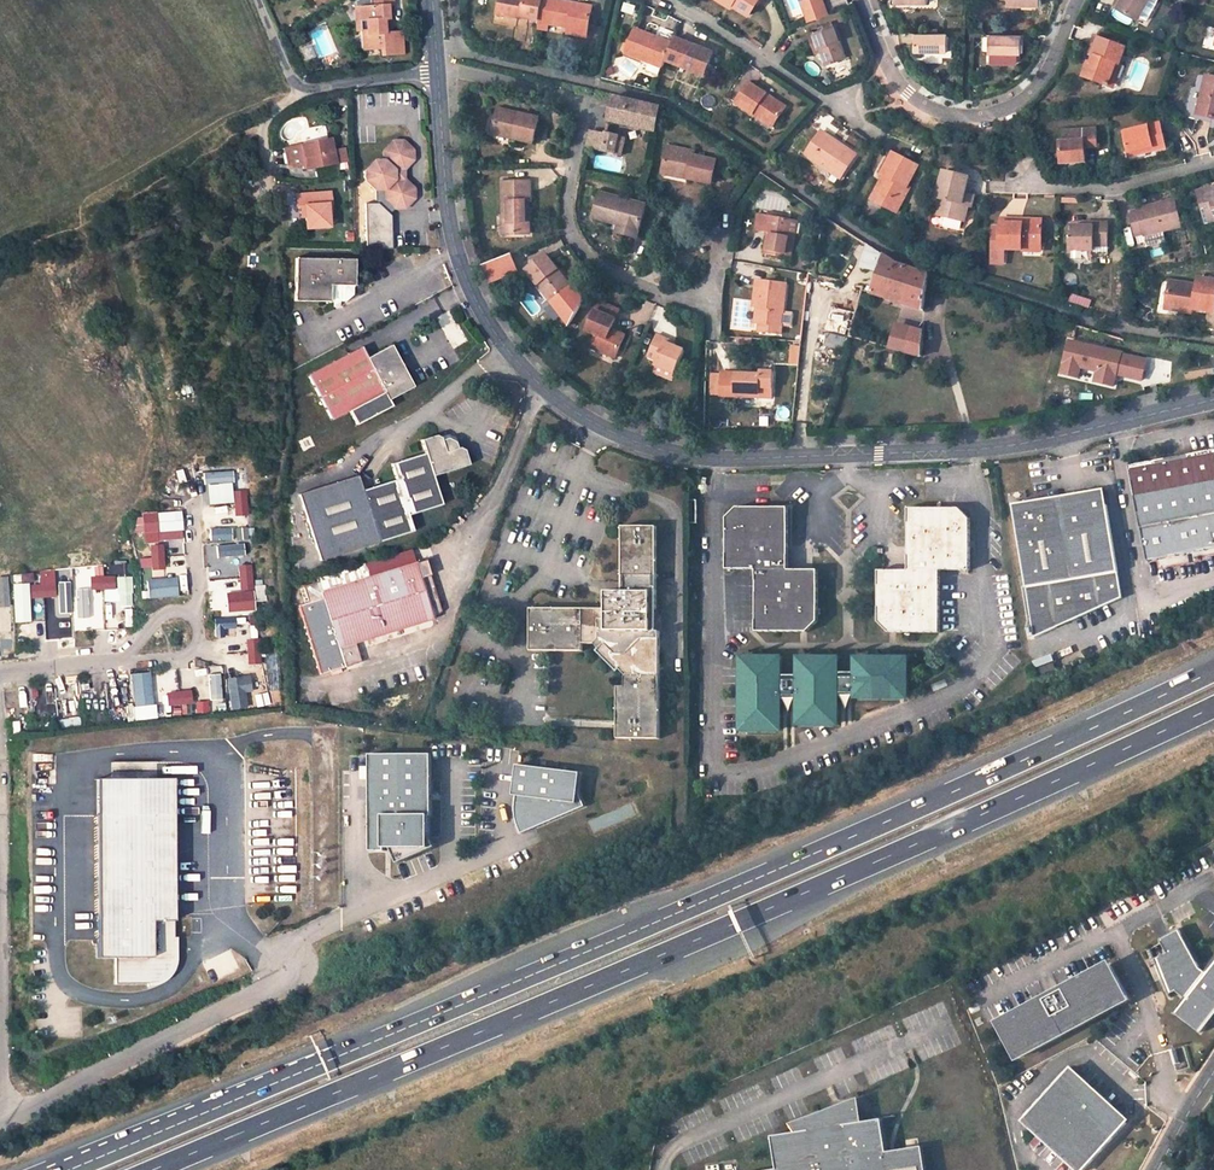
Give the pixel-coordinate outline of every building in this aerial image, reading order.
[(354,1),(355,21),(356,33),(362,32),(366,32),(367,47),(380,46),(380,50),(381,58),(402,56),(400,34),(383,35),(383,21),(387,21),(386,7),(391,7),(391,0),(355,0),(354,1)] [(498,13),(509,15),(521,17),(521,15),(539,19),(543,0),(501,0),(498,13)] [(549,27),(549,22),(569,25),(589,28),(594,3),(576,0),(543,0),(539,19),(538,25),(549,27)] [(734,1),(751,11),(758,0),(732,0),(734,1)] [(808,20),(828,13),(823,0),(801,0),(808,20)] [(1117,8),(1138,19),(1149,0),(1122,0),(1117,8)] [(835,21),(809,31),(814,44),(819,42),(826,63),(847,55),(835,21)] [(569,25),(568,31),(588,34),(589,28),(569,25)] [(655,33),(636,26),(628,51),(664,65),(667,59),(673,44),(654,36),(655,33)] [(1123,43),(1095,33),(1088,51),(1094,54),(1091,60),(1089,59),(1083,74),(1104,81),(1112,62),(1115,63),(1123,43)] [(667,59),(704,73),(714,49),(676,34),(673,44),(667,59)] [(916,34),(917,53),(947,53),(947,34),(916,34)] [(991,35),(991,54),(1022,55),(1021,35),(991,35)] [(1108,83),(1115,63),(1112,62),(1104,81),(1108,83)] [(1207,72),(1197,116),(1213,120),(1213,74),(1207,72)] [(787,104),(750,80),(737,102),(763,118),(765,115),(776,121),(787,104)] [(660,106),(614,95),(608,120),(655,131),(660,106)] [(541,115),(500,105),(494,128),(515,133),(515,136),(535,140),(541,115)] [(773,125),(776,121),(765,115),(763,118),(773,125)] [(1160,124),(1123,133),(1128,154),(1145,151),(1145,154),(1166,149),(1160,124)] [(1095,126),(1063,128),(1064,140),(1060,140),(1061,165),(1085,163),(1084,148),(1097,147),(1095,126)] [(857,151),(822,127),(806,151),(825,164),(826,161),(843,172),(857,151)] [(585,146),(601,149),(605,134),(588,131),(585,146)] [(617,137),(605,134),(601,149),(614,151),(617,137)] [(624,138),(617,137),(614,151),(621,152),(624,138)] [(329,139),(301,145),(305,168),(334,163),(329,139)] [(404,141),(394,142),(385,152),(385,161),(375,162),(366,172),(367,182),(377,191),(386,191),(386,200),(396,209),(405,209),(415,199),(414,188),(405,180),(405,170),(414,162),(414,150),(404,141)] [(332,149),(335,163),(346,161),(343,146),(332,149)] [(693,153),(668,148),(663,171),(688,176),(686,181),(711,186),(716,163),(692,158),(693,153)] [(918,161),(893,150),(882,172),(884,173),(891,176),(879,202),(899,210),(910,185),(909,184),(918,161)] [(841,175),(843,172),(826,161),(825,164),(841,175)] [(662,176),(686,181),(688,176),(663,171),(662,176)] [(969,178),(944,172),(936,199),(938,200),(946,202),(943,218),(964,224),(968,208),(971,208),(974,196),(965,194),(969,178)] [(873,198),(879,202),(891,176),(884,173),(873,198)] [(531,178),(501,180),(502,210),(507,210),(509,231),(531,230),(529,198),(532,198),(531,178)] [(1197,192),(1204,219),(1213,217),(1213,220),(1213,188),(1197,192)] [(332,205),(331,194),(296,196),(297,208),(305,208),(306,218),(307,230),(330,228),(329,216),(328,206),(332,205)] [(646,208),(600,196),(594,220),(614,226),(615,225),(619,225),(618,229),(639,234),(646,208)] [(934,216),(943,218),(946,202),(938,200),(934,216)] [(1138,212),(1130,214),(1136,237),(1144,235),(1144,237),(1182,228),(1175,200),(1137,210),(1138,212)] [(305,208),(297,208),(298,219),(306,218),(305,208)] [(793,221),(758,215),(755,233),(768,235),(764,256),(790,261),(795,236),(790,235),(793,221)] [(1041,246),(1042,221),(1022,220),(1022,225),(1001,224),(1001,229),(1000,251),(1003,251),(1032,252),(1032,246),(1041,246)] [(1108,246),(1108,223),(1094,224),(1094,228),(1083,228),(1069,227),(1068,251),(1069,251),(1080,251),(1093,252),(1093,246),(1108,246)] [(618,229),(616,235),(637,240),(639,234),(618,229)] [(1001,229),(993,229),(992,265),(1004,265),(1004,255),(1003,255),(1003,251),(1000,251),(1001,229)] [(870,260),(881,265),(884,255),(874,248),(870,260)] [(553,302),(571,289),(556,269),(559,267),(548,251),(527,266),(553,302)] [(1069,260),(1079,260),(1080,251),(1069,251),(1069,260)] [(512,254),(481,262),(486,282),(517,275),(512,254)] [(881,265),(872,294),(923,311),(929,275),(897,263),(884,255),(881,265)] [(354,286),(355,286),(355,261),(296,259),(295,301),(330,302),(330,301),(334,301),(334,307),(341,307),(341,301),(346,302),(354,295),(354,286)] [(574,287),(559,267),(556,269),(571,289),(574,287)] [(1169,282),(1166,305),(1193,310),(1213,313),(1213,280),(1198,278),(1196,287),(1169,282)] [(783,312),(786,285),(755,282),(753,309),(756,310),(761,310),(759,326),(759,335),(780,336),(781,325),(783,312)] [(619,313),(599,304),(586,332),(597,337),(594,346),(603,350),(602,354),(616,360),(626,338),(611,332),(619,313)] [(1166,305),(1165,309),(1192,314),(1193,310),(1166,305)] [(792,313),(783,312),(781,325),(791,326),(792,313)] [(895,327),(888,348),(921,358),(924,335),(895,327)] [(667,342),(656,337),(649,356),(659,360),(656,368),(676,376),(685,353),(673,348),(665,345),(667,342)] [(1068,340),(1061,374),(1078,377),(1080,367),(1097,371),(1095,381),(1113,385),(1116,374),(1141,379),(1146,360),(1120,354),(1121,352),(1068,340)] [(358,424),(393,405),(390,399),(413,386),(391,345),(368,356),(362,346),(309,374),(333,419),(351,409),(358,424)] [(759,376),(720,375),(719,398),(735,398),(735,395),(760,396),(760,399),(773,400),(774,373),(759,373),(759,376)] [(313,559),(409,529),(404,513),(437,503),(429,474),(464,463),(461,449),(454,446),(451,447),(449,441),(442,437),(436,438),(436,436),(431,434),(417,438),(420,452),(386,463),(391,479),(358,489),(353,474),(293,494),(313,559)] [(1140,529),(1145,562),(1213,552),(1213,453),(1132,465),(1140,529)] [(234,471),(204,473),(204,484),(234,482),(234,471)] [(1104,490),(1012,505),(1026,588),(1035,638),(1122,598),(1104,490)] [(235,498),(235,510),(247,509),(247,498),(235,498)] [(754,630),(807,630),(817,619),(817,568),(788,568),(788,506),(736,505),(725,517),(725,568),(754,568),(754,630)] [(939,630),(939,568),(969,568),(969,517),(959,506),(907,506),(907,569),(877,569),(876,620),(886,630),(939,630)] [(182,511),(158,513),(160,539),(184,537),(182,511)] [(236,526),(209,527),(210,539),(237,538),(236,526)] [(650,632),(651,610),(656,610),(657,527),(622,527),(622,592),(605,592),(605,609),(530,609),(530,650),(583,651),(582,643),(595,643),(625,675),(625,686),(617,685),(617,738),(659,738),(659,632),(656,632),(650,632)] [(152,553),(166,552),(165,544),(151,545),(152,553)] [(243,545),(216,547),(217,558),(244,556),(243,545)] [(152,553),(153,565),(167,564),(166,552),(152,553)] [(353,642),(431,617),(439,608),(423,557),(366,576),(361,561),(314,576),(315,580),(300,585),(306,601),(296,604),(318,674),(359,661),(353,642)] [(240,572),(241,584),(253,583),(252,572),(240,572)] [(109,577),(98,577),(98,589),(110,589),(109,577)] [(178,579),(148,582),(149,600),(179,597),(178,579)] [(71,583),(63,583),(63,605),(72,605),(71,583)] [(30,585),(15,586),(17,623),(31,623),(30,585)] [(50,585),(38,585),(39,598),(50,598),(50,585)] [(131,587),(120,587),(121,616),(132,616),(131,587)] [(88,590),(76,590),(77,619),(89,619),(88,590)] [(254,591),(228,594),(230,613),(256,611),(254,591)] [(0,604),(0,624),(0,635),(12,634),(11,604),(0,604)] [(651,610),(650,632),(656,632),(657,624),(660,621),(660,614),(656,610),(651,610)] [(236,617),(215,619),(216,638),(225,638),(225,629),(237,628),(236,617)] [(248,646),(248,658),(260,658),(260,646),(248,646)] [(905,695),(905,656),(854,656),(854,670),(836,670),(836,656),(797,656),(797,670),(778,670),(779,656),(739,656),(739,728),(778,728),(778,695),(797,695),(796,722),(836,722),(836,692),(854,692),(854,695),(905,695)] [(151,673),(133,675),(136,707),(154,705),(151,673)] [(222,675),(209,676),(211,701),(223,700),(222,675)] [(186,692),(175,693),(176,705),(188,704),(186,692)] [(431,755),(369,755),(370,852),(385,852),(385,849),(429,849),(429,817),(431,817),(431,755)] [(580,773),(516,766),(513,796),(516,796),(514,806),(515,816),(517,826),(521,834),(584,806),(578,791),(580,773)] [(95,781),(95,817),(172,816),(172,780),(95,781)] [(172,816),(95,817),(97,960),(115,959),(115,986),(147,985),(156,984),(162,981),(168,976),(172,972),(175,968),(172,816)] [(1213,1022),(1213,968),(1207,976),(1201,972),(1180,935),(1161,946),(1168,958),(1156,965),(1172,1000),(1179,996),(1188,1002),(1179,1014),(1205,1034),(1213,1022)] [(1112,963),(999,1023),(1017,1057),(1130,998),(1112,963)] [(1069,1068),(1024,1117),(1081,1169),(1083,1169),(1128,1122),(1069,1068)] [(846,1122),(863,1120),(860,1099),(850,1103),(852,1116),(846,1117),(846,1122)] [(924,1144),(888,1150),(883,1117),(863,1120),(846,1122),(846,1117),(852,1116),(850,1103),(809,1119),(810,1128),(804,1129),(773,1134),(778,1167),(757,1169),(928,1169),(924,1144)]
